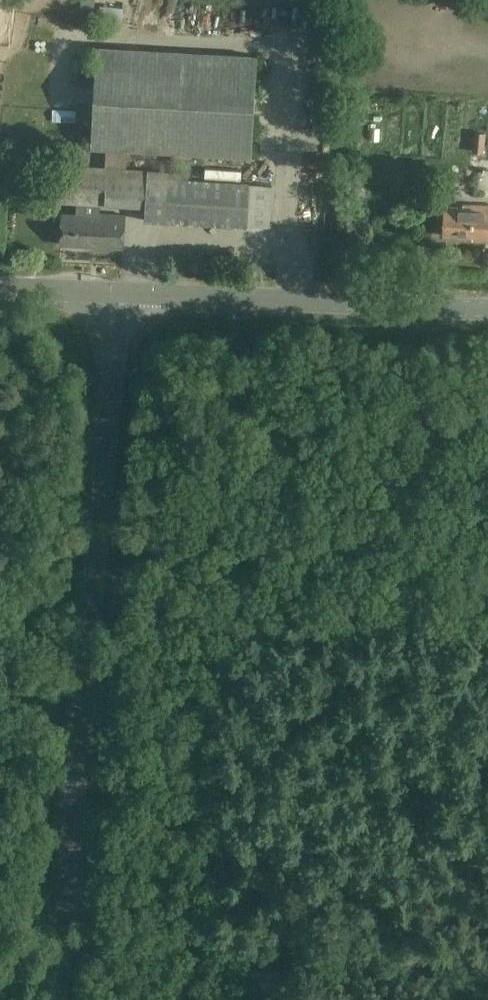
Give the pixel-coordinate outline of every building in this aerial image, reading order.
[(105,9),(104,23),(130,24),(131,11),(105,9)] [(91,147),(106,147),(105,166),(127,167),(128,149),(252,155),(257,54),(96,46),(91,147)] [(65,165),(63,202),(83,203),(83,215),(63,214),(61,244),(96,246),(96,248),(123,250),(125,215),(98,213),(98,203),(146,206),(145,221),(247,226),(250,183),(168,178),(168,170),(65,165)] [(250,183),(248,224),(270,225),(272,184),(250,183)] [(465,205),(465,207),(444,206),(443,236),(473,237),(473,240),(487,240),(487,206),(465,205)]
